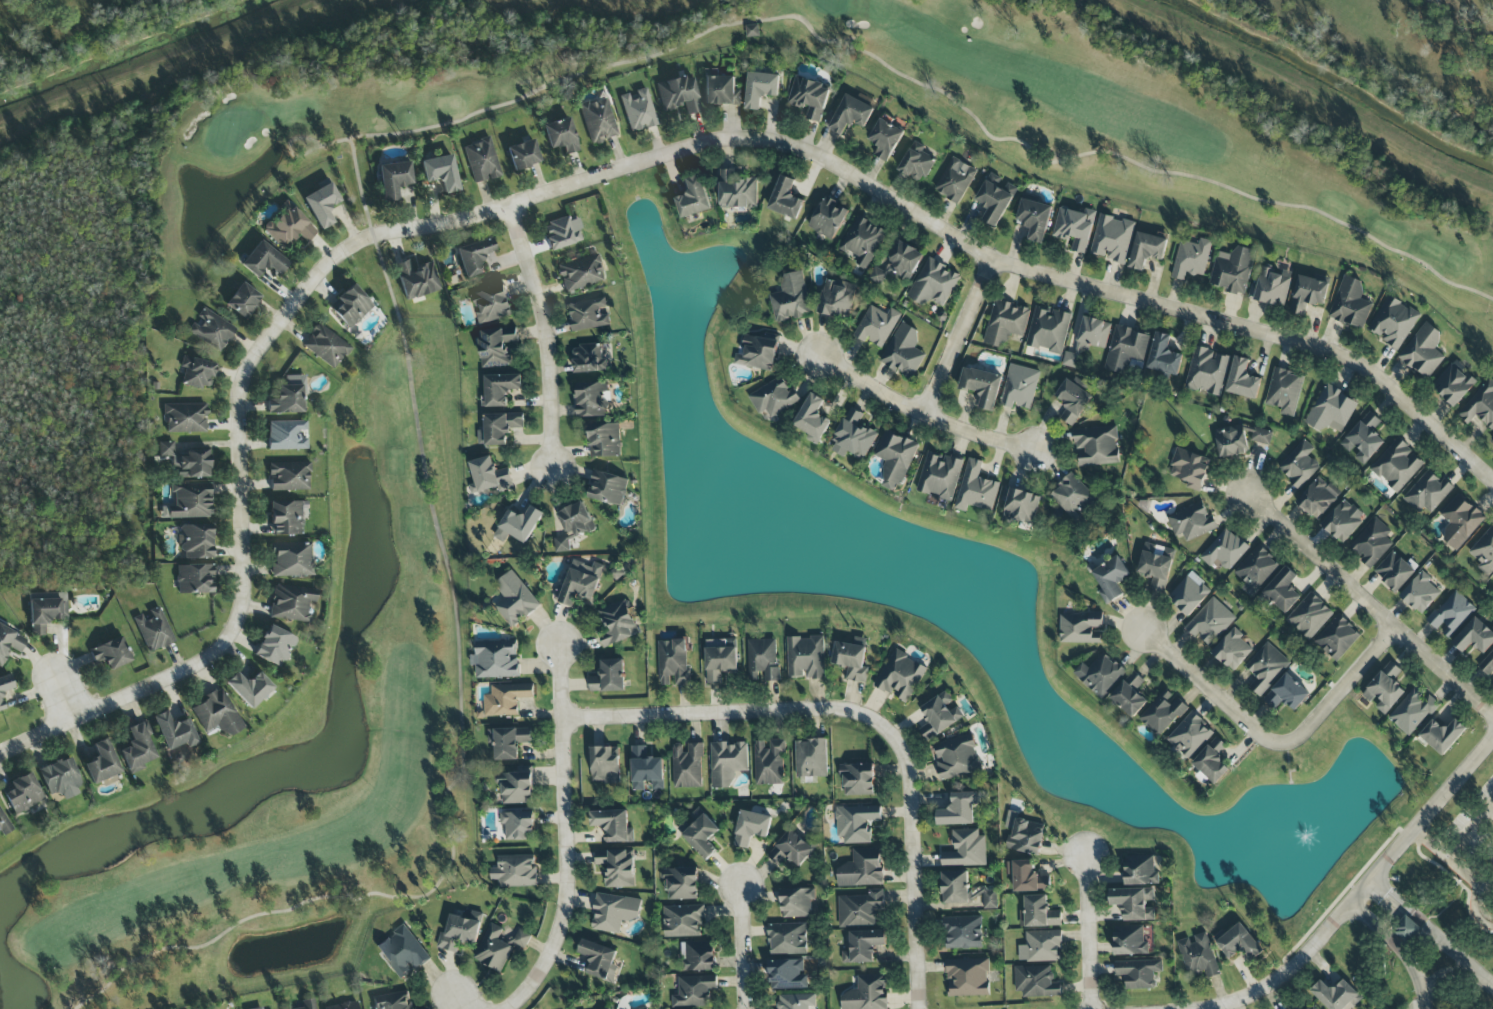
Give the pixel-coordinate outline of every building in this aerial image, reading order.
[(759,37),(759,25),(746,25),(746,37),(759,37)] [(746,109),(762,110),(763,95),(779,96),(780,74),(748,72),(746,109)] [(740,105),(740,90),(735,90),(735,76),(703,77),(704,105),(740,105)] [(656,84),(662,113),(683,108),(684,115),(699,112),(692,77),(656,84)] [(821,123),(831,86),(795,77),(788,104),(809,109),(806,119),(821,123)] [(629,133),(656,127),(647,88),(636,91),(638,100),(630,102),(628,95),(621,96),(629,133)] [(837,114),(831,111),(824,127),(843,135),(849,122),(865,129),(874,107),(845,95),(837,114)] [(618,137),(606,98),(579,105),(591,145),(618,137)] [(565,156),(579,152),(569,118),(542,126),(549,151),(562,147),(565,156)] [(879,146),(874,155),(887,162),(905,132),(881,118),(868,140),(879,146)] [(462,146),(474,184),(489,179),(490,181),(502,177),(489,138),(462,146)] [(506,148),(513,172),(540,164),(533,140),(506,148)] [(898,170),(921,184),(935,160),(922,152),(925,147),(915,141),(898,170)] [(420,162),(425,184),(441,181),(444,195),(459,191),(451,155),(420,162)] [(977,170),(952,157),(934,191),(959,204),(977,170)] [(412,186),(409,162),(378,166),(382,203),(398,201),(396,188),(412,186)] [(720,169),(719,208),(757,209),(758,177),(735,176),(735,170),(720,169)] [(682,218),(711,210),(701,174),(686,179),(690,194),(676,198),(682,218)] [(1017,187),(989,174),(976,202),(988,208),(982,221),(998,228),(1017,187)] [(767,208),(797,220),(804,201),(789,195),(795,181),(781,175),(767,208)] [(340,203),(329,183),(302,198),(320,231),(334,223),(326,211),(340,203)] [(850,209),(825,196),(808,228),(833,241),(850,209)] [(1031,227),(1028,241),(1044,244),(1053,206),(1022,199),(1016,224),(1031,227)] [(283,252),(299,238),(305,244),(317,233),(288,202),(261,228),(283,252)] [(1085,255),(1096,215),(1060,205),(1052,236),(1074,241),(1071,251),(1085,255)] [(1126,264),(1136,223),(1100,214),(1090,255),(1126,264)] [(867,270),(887,232),(858,216),(840,248),(858,258),(855,263),(867,270)] [(582,241),(578,230),(573,232),(568,217),(542,226),(551,252),(582,241)] [(1129,268),(1144,271),(1147,258),(1164,261),(1169,239),(1137,232),(1129,268)] [(1212,241),(1200,238),(1199,244),(1179,240),(1173,278),(1185,280),(1186,273),(1205,277),(1212,241)] [(486,274),(481,257),(495,253),(491,239),(455,249),(464,280),(486,274)] [(289,262),(258,241),(240,266),(258,279),(266,267),(279,276),(289,262)] [(924,254),(900,241),(883,271),(875,267),(869,279),(881,286),(889,271),(909,282),(924,254)] [(1210,287),(1247,294),(1255,249),(1235,245),(1233,255),(1217,252),(1210,287)] [(557,265),(564,293),(604,283),(597,255),(557,265)] [(943,307),(960,277),(943,268),(945,265),(929,257),(907,297),(925,307),(929,299),(943,307)] [(440,292),(433,263),(410,269),(408,261),(395,264),(403,301),(440,292)] [(1250,299),(1284,307),(1293,272),(1283,269),(1282,276),(1270,273),(1271,268),(1258,265),(1250,299)] [(775,322),(811,315),(803,272),(779,277),(782,292),(769,295),(775,322)] [(1329,318),(1363,329),(1372,303),(1360,299),(1365,282),(1343,275),(1329,318)] [(1305,316),(1307,304),(1325,307),(1329,281),(1297,276),(1292,313),(1305,316)] [(856,286),(826,278),(817,313),(847,320),(856,286)] [(261,297),(241,283),(224,306),(244,320),(261,297)] [(480,325),(513,315),(504,283),(471,293),(480,325)] [(328,307),(348,330),(373,307),(352,284),(328,307)] [(1421,314),(1388,295),(1368,332),(1400,350),(1421,314)] [(573,332),(611,326),(606,298),(568,305),(573,332)] [(984,344),(1006,349),(1009,334),(1024,337),(1030,308),(994,300),(984,344)] [(887,314),(870,305),(853,337),(864,342),(865,340),(882,349),(901,314),(890,308),(887,314)] [(1071,314),(1035,307),(1027,347),(1063,354),(1071,314)] [(188,334),(221,353),(235,328),(202,308),(197,318),(188,334)] [(1105,349),(1111,323),(1083,316),(1075,354),(1065,352),(1062,365),(1080,370),(1086,345),(1105,349)] [(1429,379),(1445,356),(1434,349),(1444,333),(1424,321),(1399,360),(1429,379)] [(880,362),(912,379),(926,354),(913,347),(921,332),(901,322),(880,362)] [(301,348),(335,370),(350,346),(317,325),(301,348)] [(1105,369),(1126,374),(1130,358),(1145,361),(1151,334),(1115,326),(1105,369)] [(482,367),(511,366),(510,344),(518,344),(517,328),(480,330),(482,367)] [(734,365),(772,372),(779,337),(746,331),(742,355),(736,353),(734,365)] [(1183,355),(1169,352),(1172,335),(1155,332),(1147,369),(1178,376),(1183,355)] [(608,371),(608,359),(601,359),(600,345),(573,346),(574,373),(608,371)] [(1185,389),(1198,392),(1198,391),(1221,396),(1230,357),(1213,354),(1214,350),(1194,346),(1185,389)] [(180,368),(185,369),(181,384),(208,391),(215,365),(183,356),(180,368)] [(1250,360),(1234,356),(1226,393),(1257,399),(1261,379),(1247,376),(1250,360)] [(1453,407),(1478,382),(1456,360),(1431,386),(1453,407)] [(1040,371),(1010,364),(1000,406),(1013,409),(1014,406),(1031,410),(1040,371)] [(959,389),(982,394),(979,408),(994,412),(1002,376),(964,367),(959,389)] [(1265,404),(1281,408),(1280,414),(1294,417),(1305,375),(1274,368),(1265,404)] [(510,406),(509,390),(523,390),(522,375),(486,376),(486,396),(481,396),(482,407),(510,406)] [(305,414),(303,376),(284,377),(285,385),(277,386),(277,399),(267,400),(268,415),(305,414)] [(748,397),(759,415),(766,410),(771,419),(801,400),(793,388),(790,390),(781,376),(748,397)] [(1055,396),(1067,404),(1058,418),(1072,427),(1092,396),(1084,391),(1087,385),(1077,378),(1074,383),(1067,378),(1055,396)] [(1492,429),(1492,381),(1491,379),(1457,413),(1468,424),(1476,415),(1491,430),(1492,429)] [(608,417),(608,383),(577,383),(577,417),(608,417)] [(1323,433),(1327,426),(1341,434),(1359,402),(1326,384),(1305,423),(1323,433)] [(819,445),(830,421),(818,415),(825,400),(810,393),(794,426),(809,433),(806,439),(819,445)] [(165,405),(166,433),(206,433),(206,405),(165,405)] [(833,441),(836,442),(832,451),(845,457),(847,453),(864,461),(878,431),(861,424),(866,415),(849,407),(833,441)] [(1381,422),(1370,411),(1340,444),(1352,455),(1352,456),(1363,466),(1385,442),(1373,431),(1381,422)] [(509,445),(509,429),(524,429),(524,413),(485,414),(486,430),(478,430),(479,446),(509,445)] [(268,451),(307,451),(307,422),(267,422),(268,451)] [(621,424),(590,424),(591,457),(622,456),(621,424)] [(1215,430),(1220,458),(1249,453),(1244,425),(1215,430)] [(1077,466),(1119,464),(1117,426),(1075,428),(1077,466)] [(1252,442),(1270,445),(1273,431),(1254,428),(1252,442)] [(918,444),(885,430),(874,456),(889,462),(879,485),(898,493),(918,444)] [(1425,463),(1399,438),(1370,468),(1396,494),(1425,463)] [(1299,489),(1320,467),(1308,455),(1314,449),(1304,439),(1277,468),(1299,489)] [(209,479),(209,451),(174,451),(173,443),(159,443),(159,459),(171,459),(171,471),(177,471),(177,479),(209,479)] [(1186,488),(1201,492),(1211,459),(1176,448),(1168,476),(1188,481),(1186,488)] [(917,492),(952,501),(963,461),(928,451),(917,492)] [(470,462),(475,483),(469,485),(471,494),(497,488),(498,493),(513,489),(508,468),(496,471),(493,456),(470,462)] [(992,511),(1000,483),(979,478),(983,462),(968,458),(955,509),(967,512),(968,505),(992,511)] [(270,492),(310,491),(309,463),(269,464),(270,492)] [(586,496),(620,508),(630,481),(596,469),(586,496)] [(1426,518),(1454,487),(1444,478),(1441,482),(1429,470),(1404,497),(1426,518)] [(1049,495),(1073,520),(1096,499),(1072,473),(1049,495)] [(1340,495),(1319,476),(1295,502),(1316,521),(1340,495)] [(211,518),(210,484),(171,486),(171,494),(175,494),(175,507),(161,507),(162,519),(211,518)] [(1003,520),(1034,525),(1039,494),(1004,488),(1002,501),(1006,501),(1003,520)] [(1440,515),(1450,523),(1439,537),(1457,552),(1486,517),(1457,493),(1440,515)] [(1320,524),(1340,544),(1365,518),(1345,499),(1320,524)] [(596,528),(582,501),(557,513),(567,533),(573,530),(576,538),(596,528)] [(1215,529),(1204,501),(1167,516),(1175,537),(1184,533),(1187,541),(1215,529)] [(271,537),(302,536),(302,502),(270,502),(271,537)] [(527,544),(543,511),(531,506),(526,516),(509,508),(494,538),(506,543),(510,536),(527,544)] [(1393,544),(1386,537),(1391,532),(1376,517),(1348,547),(1371,568),(1393,544)] [(182,560),(213,559),(212,525),(180,526),(182,560)] [(1492,570),(1492,526),(1468,551),(1481,564),(1478,568),(1486,577),(1492,570)] [(1249,548),(1227,528),(1200,558),(1210,567),(1216,561),(1228,571),(1249,548)] [(271,578),(312,577),(311,543),(274,544),(274,564),(271,565),(271,578)] [(1137,574),(1152,577),(1149,590),(1165,594),(1175,550),(1144,543),(1137,574)] [(1245,583),(1241,588),(1251,597),(1281,566),(1259,545),(1233,572),(1245,583)] [(1396,593),(1416,572),(1393,550),(1374,571),(1396,593)] [(1106,606),(1124,594),(1117,584),(1131,575),(1119,555),(1092,572),(1103,590),(1098,593),(1106,606)] [(593,601),(605,565),(593,562),(592,566),(573,560),(564,587),(559,585),(553,601),(574,607),(578,596),(593,601)] [(213,566),(177,565),(177,594),(213,594),(213,582),(213,566)] [(1285,614),(1302,596),(1290,585),(1298,577),(1287,566),(1256,598),(1266,607),(1272,601),(1285,614)] [(495,584),(505,597),(494,606),(511,628),(540,605),(512,570),(495,584)] [(1400,596),(1421,615),(1441,593),(1428,581),(1431,579),(1423,571),(1400,596)] [(1188,617),(1212,591),(1191,572),(1167,598),(1188,617)] [(269,618),(307,623),(310,602),(315,603),(317,591),(273,585),(269,618)] [(1442,633),(1448,639),(1476,609),(1455,590),(1427,621),(1437,630),(1443,623),(1448,627),(1442,633)] [(1334,610),(1309,592),(1286,622),(1311,641),(1334,610)] [(1236,618),(1213,597),(1185,627),(1208,648),(1236,618)] [(29,601),(30,637),(46,636),(45,621),(67,620),(67,599),(29,601)] [(604,648),(641,635),(628,599),(600,609),(608,633),(600,636),(604,648)] [(148,611),(151,619),(144,622),(141,615),(133,618),(149,654),(174,643),(158,607),(148,611)] [(1060,642),(1100,644),(1101,630),(1102,631),(1103,614),(1061,613),(1060,642)] [(1336,662),(1362,635),(1339,614),(1314,641),(1336,662)] [(1472,644),(1482,654),(1492,643),(1492,626),(1490,630),(1476,617),(1452,643),(1463,653),(1472,644)] [(0,625),(0,669),(12,649),(19,654),(27,641),(0,625)] [(283,669),(295,637),(267,626),(254,657),(283,669)] [(1233,629),(1212,653),(1233,672),(1254,649),(1233,629)] [(131,662),(120,637),(88,651),(94,663),(103,659),(109,672),(131,662)] [(824,637),(787,638),(788,678),(805,678),(805,680),(825,679),(824,637)] [(866,683),(868,668),(864,667),(867,638),(855,637),(854,644),(836,642),(833,666),(847,668),(846,680),(866,683)] [(658,641),(660,686),(673,686),(689,686),(688,639),(658,641)] [(737,639),(705,640),(706,684),(722,684),(722,671),(738,671),(737,639)] [(748,640),(749,681),(758,681),(757,672),(765,672),(765,682),(778,682),(777,639),(748,640)] [(474,679),(519,677),(518,642),(475,644),(476,659),(474,659),(474,679)] [(1245,666),(1257,678),(1249,687),(1260,696),(1291,663),(1267,642),(1245,666)] [(907,704),(928,667),(895,649),(874,686),(907,704)] [(1478,667),(1489,676),(1492,671),(1492,650),(1478,667)] [(1083,663),(1073,674),(1101,700),(1127,672),(1104,651),(1089,668),(1083,663)] [(600,660),(601,677),(589,677),(590,692),(624,691),(623,659),(600,660)] [(1394,681),(1403,671),(1390,660),(1362,696),(1374,705),(1373,705),(1386,716),(1406,690),(1394,681)] [(1148,701),(1137,692),(1146,681),(1132,671),(1110,699),(1134,718),(1148,701)] [(237,672),(225,683),(249,710),(273,689),(259,673),(247,683),(237,672)] [(1310,694),(1287,673),(1262,700),(1274,710),(1282,701),(1294,712),(1310,694)] [(14,689),(9,675),(0,678),(0,694),(14,689)] [(534,684),(491,685),(491,695),(484,695),(484,717),(518,716),(518,699),(534,698),(534,684)] [(1426,694),(1417,686),(1388,717),(1409,737),(1440,704),(1427,693),(1426,694)] [(243,729),(223,689),(190,706),(204,734),(219,726),(226,738),(243,729)] [(1138,718),(1159,738),(1188,707),(1178,698),(1176,700),(1165,690),(1138,718)] [(927,741),(965,717),(955,703),(947,691),(920,708),(930,722),(919,729),(927,741)] [(169,758),(199,747),(188,719),(172,725),(166,711),(153,717),(169,758)] [(1189,760),(1215,733),(1193,711),(1167,738),(1189,760)] [(1467,729),(1456,719),(1446,730),(1434,719),(1419,735),(1442,756),(1467,729)] [(126,729),(132,746),(119,751),(128,775),(144,769),(142,764),(158,758),(144,722),(126,729)] [(495,761),(519,760),(518,743),(532,743),(532,728),(488,729),(489,744),(495,744),(495,761)] [(981,777),(981,768),(971,736),(968,736),(933,746),(937,761),(937,772),(940,782),(956,777),(981,777)] [(1196,776),(1204,784),(1209,779),(1216,785),(1231,769),(1218,757),(1228,747),(1217,737),(1192,763),(1200,771),(1196,776)] [(92,745),(98,758),(83,764),(92,786),(121,773),(106,739),(92,745)] [(795,740),(796,777),(827,777),(826,739),(795,740)] [(784,740),(770,740),(770,749),(765,749),(765,741),(755,741),(756,785),(785,785),(784,740)] [(710,743),(712,789),(733,788),(733,772),(748,771),(747,742),(710,743)] [(703,787),(702,743),(687,743),(688,752),(683,752),(683,744),(672,744),(674,788),(703,787)] [(663,758),(649,758),(649,746),(631,746),(632,791),(644,791),(644,782),(652,781),(652,790),(663,789),(663,758)] [(619,747),(591,747),(591,783),(620,783),(619,747)] [(38,770),(49,797),(59,792),(63,801),(79,795),(76,787),(81,785),(69,757),(38,770)] [(839,765),(840,777),(844,777),(844,796),(875,795),(874,764),(839,765)] [(533,772),(496,773),(496,785),(502,785),(503,804),(533,803),(533,772)] [(44,802),(30,773),(8,783),(10,789),(2,793),(14,816),(44,802)] [(937,826),(973,825),(973,805),(979,805),(978,792),(950,793),(951,810),(937,810),(937,826)] [(839,844),(870,843),(869,821),(881,821),(881,806),(837,807),(839,844)] [(707,861),(718,850),(709,841),(720,830),(700,808),(677,830),(707,861)] [(1,838),(13,830),(0,810),(0,836),(1,838)] [(634,842),(634,829),(628,829),(627,810),(590,811),(591,828),(606,828),(607,843),(634,842)] [(505,841),(535,840),(534,811),(500,812),(501,824),(505,824),(505,841)] [(771,815),(739,811),(735,847),(748,848),(750,836),(768,838),(771,815)] [(1045,826),(1018,821),(1019,813),(1009,811),(1006,829),(1011,830),(1007,849),(1040,856),(1045,826)] [(779,867),(787,857),(799,867),(814,850),(791,829),(767,856),(779,867)] [(941,853),(942,866),(986,865),(985,836),(979,836),(979,830),(953,830),(953,852),(941,853)] [(838,887),(883,885),(881,849),(853,850),(853,864),(837,864),(838,887)] [(606,888),(634,888),(634,850),(595,851),(595,865),(606,865),(606,888)] [(500,887),(536,886),(536,855),(498,856),(498,868),(490,869),(491,881),(500,880),(500,887)] [(1159,885),(1159,872),(1154,872),(1154,856),(1124,857),(1125,886),(1159,885)] [(1035,860),(1007,861),(1007,875),(1014,875),(1014,891),(1050,890),(1049,876),(1036,877),(1035,860)] [(662,869),(662,880),(668,880),(668,900),(698,899),(698,868),(662,869)] [(943,904),(978,902),(979,910),(997,909),(997,890),(968,891),(968,871),(942,872),(943,904)] [(814,888),(781,889),(782,918),(815,917),(814,888)] [(838,897),(839,927),(877,926),(876,910),(885,910),(884,889),(868,890),(868,896),(838,897)] [(1109,890),(1110,906),(1123,905),(1124,921),(1155,920),(1154,908),(1146,908),(1146,902),(1154,901),(1154,889),(1109,890)] [(641,899),(595,894),(591,931),(620,934),(621,920),(638,922),(641,899)] [(1020,912),(1020,927),(1061,926),(1061,911),(1048,911),(1048,895),(1025,896),(1025,912),(1020,912)] [(663,906),(664,938),(700,937),(700,925),(704,925),(704,905),(663,906)] [(451,914),(445,934),(440,933),(436,948),(457,953),(460,941),(475,945),(483,914),(471,910),(469,919),(451,914)] [(1422,930),(1406,915),(1392,930),(1408,945),(1422,930)] [(982,949),(981,916),(944,917),(945,950),(982,949)] [(1216,942),(1231,960),(1243,950),(1253,961),(1265,952),(1240,922),(1216,942)] [(474,960),(502,972),(513,946),(524,951),(531,935),(517,929),(510,945),(498,940),(503,928),(489,923),(474,960)] [(769,924),(770,955),(807,954),(806,923),(769,924)] [(376,947),(400,979),(415,968),(416,970),(431,959),(405,925),(376,947)] [(1148,942),(1144,942),(1143,926),(1113,927),(1114,955),(1149,954),(1148,942)] [(874,962),(874,946),(886,946),(886,931),(850,932),(850,951),(842,951),(842,963),(874,962)] [(1025,931),(1026,946),(1018,946),(1019,962),(1062,961),(1061,931),(1025,931)] [(1220,974),(1207,932),(1191,937),(1177,942),(1188,976),(1203,971),(1205,979),(1220,974)] [(613,983),(622,951),(582,940),(578,953),(592,957),(586,975),(613,983)] [(715,944),(686,943),(686,960),(682,960),(681,971),(714,971),(715,944)] [(989,996),(988,959),(947,960),(947,997),(989,996)] [(808,988),(807,974),(804,974),(803,960),(770,960),(770,989),(808,988)] [(1162,960),(1115,961),(1115,976),(1125,976),(1125,990),(1155,989),(1154,973),(1162,972),(1162,960)] [(1015,991),(1023,992),(1023,997),(1061,997),(1062,983),(1052,983),(1052,967),(1015,967),(1015,991)] [(886,974),(857,975),(858,991),(841,992),(841,1008),(887,1008),(886,974)] [(678,977),(679,995),(672,995),(672,1007),(710,1006),(709,989),(717,989),(717,976),(678,977)] [(1328,1008),(1345,1008),(1350,1004),(1354,1008),(1363,999),(1344,979),(1331,991),(1321,980),(1311,990),(1328,1008)] [(809,1007),(816,1006),(815,994),(778,995),(779,1008),(809,1008),(809,1007)] [(314,999),(301,1001),(302,1008),(296,1008),(315,1008),(314,999)]
